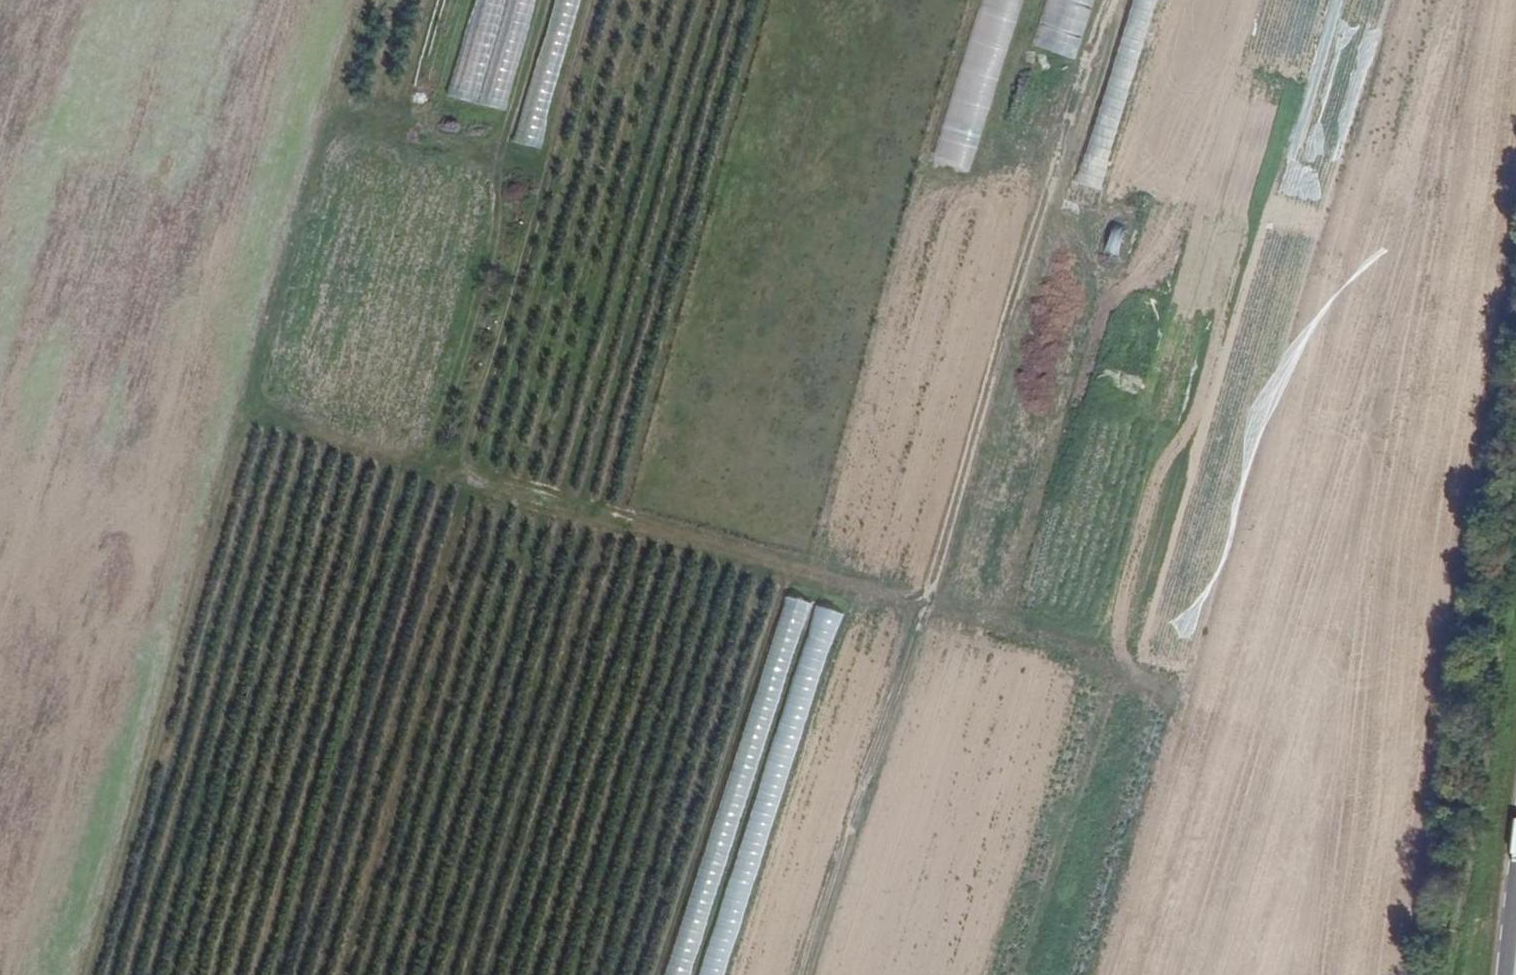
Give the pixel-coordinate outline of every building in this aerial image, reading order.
[(535,0),(476,0),(452,98),(508,111),(535,0)] [(578,0),(553,0),(518,143),(542,149),(578,0)] [(931,151),(970,164),(1022,0),(979,0),(931,151)] [(1035,45),(1081,60),(1100,0),(1050,0),(1035,45)] [(1114,225),(1105,250),(1117,254),(1125,229),(1114,225)]
